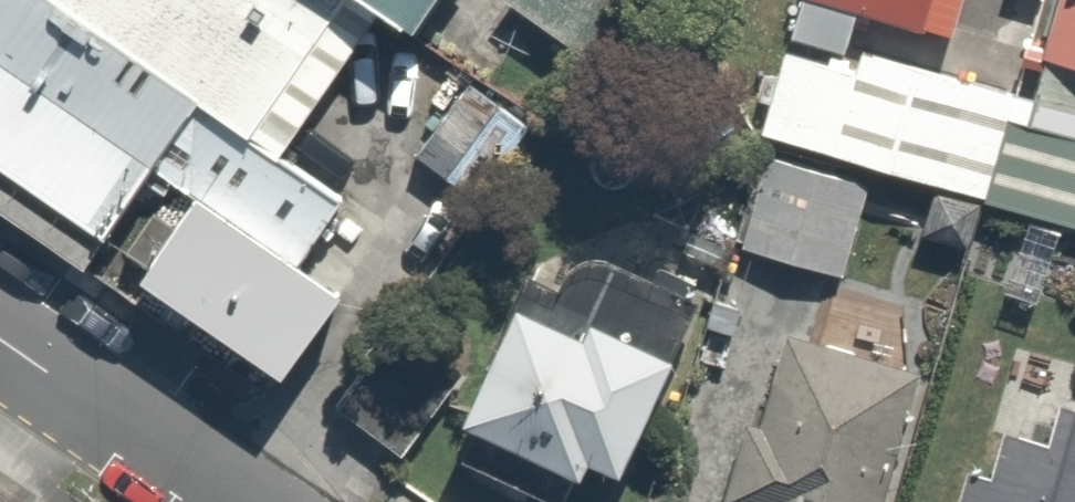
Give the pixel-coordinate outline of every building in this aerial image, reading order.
[(71,256),(138,162),(173,187),(119,263),(275,375),(348,273),(308,244),(343,195),(264,139),(363,0),(0,0),(0,205),(71,256)] [(390,16),(401,0),(367,0),(390,16)] [(538,31),(561,0),(495,0),(538,31)] [(776,31),(837,48),(849,5),(945,33),(954,0),(785,0),(776,31)] [(1027,43),(1074,56),(1074,0),(1039,0),(1027,43)] [(747,136),(865,169),(922,185),(906,244),(962,260),(977,207),(980,194),(1074,221),(1074,82),(1030,69),(1022,100),(837,48),(776,31),(747,136)] [(525,120),(489,94),(428,180),(464,206),(525,120)] [(865,169),(747,136),(717,243),(835,276),(865,169)] [(980,194),(977,207),(962,260),(1074,292),(1074,221),(980,194)] [(569,245),(551,284),(510,264),(422,447),(536,501),(546,501),(571,451),(595,462),(675,296),(569,245)] [(784,320),(756,417),(733,411),(707,499),(717,501),(869,501),(912,357),(784,320)] [(445,366),(378,321),(320,406),(387,452),(445,366)] [(1060,390),(1044,441),(967,416),(940,501),(1074,501),(1074,394),(1060,390)]
